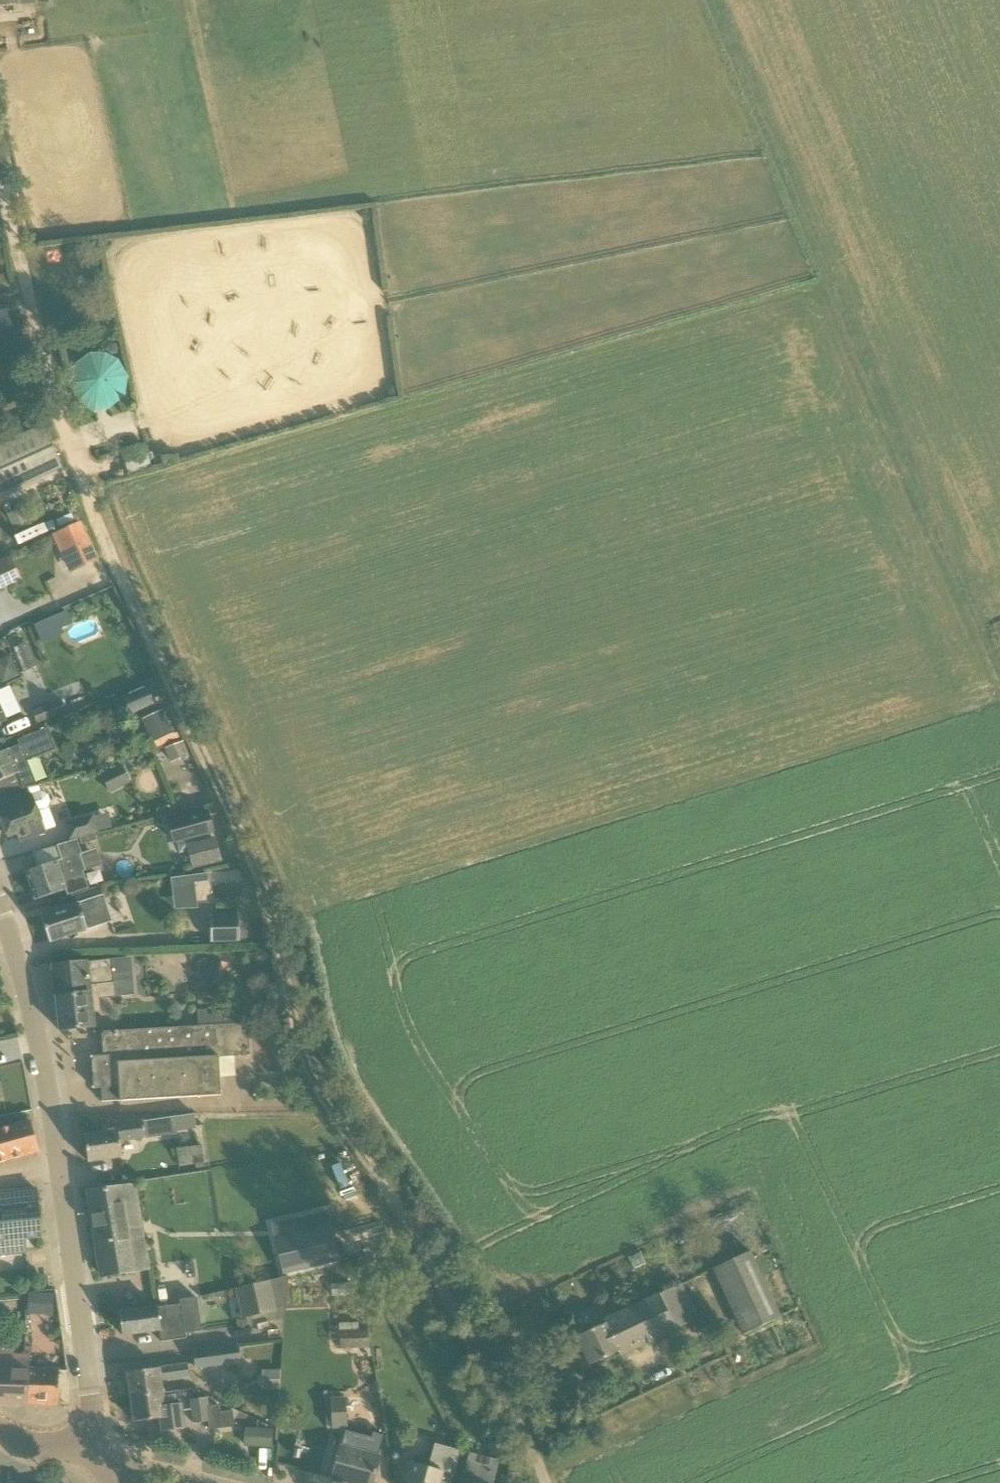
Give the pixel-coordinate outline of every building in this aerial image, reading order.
[(126,355),(80,354),(79,405),(125,406),(126,355)] [(63,468),(44,426),(0,446),(0,496),(63,468)] [(8,514),(15,532),(27,527),(19,509),(8,514)] [(58,535),(74,571),(98,560),(81,524),(58,535)] [(11,557),(0,562),(0,589),(21,579),(11,557)] [(67,610),(35,625),(43,643),(63,634),(61,629),(73,623),(67,610)] [(37,667),(27,643),(14,649),(23,673),(37,667)] [(11,656),(0,660),(0,677),(3,683),(19,676),(11,656)] [(147,689),(125,699),(131,713),(153,704),(147,689)] [(67,712),(63,700),(33,711),(38,723),(67,712)] [(155,743),(174,734),(163,710),(143,719),(154,743),(155,743)] [(28,762),(54,751),(56,750),(48,729),(18,741),(20,745),(0,753),(0,781),(18,774),(24,789),(37,784),(28,762)] [(165,749),(170,763),(188,756),(183,742),(165,749)] [(100,775),(109,793),(131,783),(122,764),(100,775)] [(30,796),(0,807),(0,813),(9,838),(18,834),(21,842),(46,832),(45,831),(57,827),(49,808),(50,801),(48,795),(43,791),(41,785),(28,790),(30,796)] [(215,833),(211,816),(218,814),(214,804),(166,817),(174,844),(215,833)] [(71,840),(96,833),(98,833),(94,817),(66,824),(71,840)] [(186,845),(192,869),(222,862),(216,837),(186,845)] [(77,839),(58,846),(63,860),(26,872),(36,900),(72,889),(70,883),(85,877),(83,872),(86,871),(80,854),(82,853),(77,839)] [(194,876),(171,879),(175,910),(198,907),(195,883),(208,881),(207,874),(194,876)] [(92,899),(79,903),(41,916),(50,943),(88,930),(101,925),(92,899)] [(239,929),(239,915),(210,915),(211,943),(254,941),(254,929),(239,929)] [(100,999),(116,997),(111,959),(87,963),(87,962),(53,966),(57,998),(60,1031),(94,1027),(93,1013),(101,1012),(100,999)] [(207,1015),(207,1010),(198,1010),(198,1027),(249,1024),(248,1012),(207,1015)] [(119,1087),(120,1101),(221,1096),(218,1053),(230,1052),(230,1057),(250,1056),(249,1024),(198,1027),(104,1032),(104,1034),(106,1034),(107,1056),(93,1056),(94,1089),(119,1087)] [(195,1113),(176,1116),(102,1127),(103,1133),(85,1136),(89,1162),(123,1157),(120,1141),(146,1137),(178,1133),(178,1132),(198,1129),(195,1113)] [(6,1161),(37,1153),(39,1152),(31,1122),(0,1130),(0,1163),(6,1161)] [(178,1149),(180,1165),(205,1162),(202,1146),(178,1149)] [(103,1276),(151,1269),(137,1184),(90,1192),(103,1276)] [(29,1254),(28,1241),(42,1240),(38,1190),(37,1188),(14,1190),(0,1192),(0,1256),(29,1254)] [(384,1223),(335,1235),(341,1260),(390,1248),(384,1223)] [(331,1225),(277,1238),(286,1273),(339,1260),(331,1225)] [(713,1266),(743,1333),(779,1317),(750,1249),(713,1266)] [(237,1289),(238,1290),(244,1318),(276,1311),(268,1281),(237,1289)] [(698,1320),(682,1285),(604,1321),(606,1324),(577,1337),(590,1366),(619,1352),(620,1356),(698,1320)] [(34,1293),(35,1305),(53,1304),(52,1292),(34,1293)] [(202,1331),(197,1299),(197,1298),(180,1300),(181,1305),(120,1313),(123,1335),(160,1330),(162,1342),(187,1338),(186,1333),(202,1331)] [(341,1350),(369,1348),(368,1330),(359,1330),(340,1331),(340,1333),(341,1350)] [(197,1368),(240,1362),(238,1346),(195,1352),(197,1368)] [(27,1404),(29,1369),(30,1361),(0,1360),(0,1403),(27,1404)] [(132,1398),(163,1394),(162,1381),(190,1377),(188,1365),(128,1373),(132,1398)] [(60,1371),(29,1369),(27,1404),(58,1405),(60,1371)] [(282,1388),(281,1369),(263,1369),(264,1389),(282,1388)] [(163,1394),(132,1398),(135,1422),(161,1419),(163,1432),(185,1429),(182,1404),(165,1406),(163,1394)] [(207,1398),(192,1400),(195,1424),(209,1422),(211,1422),(209,1407),(207,1398)] [(348,1426),(347,1400),(331,1401),(333,1427),(348,1426)] [(210,1430),(223,1429),(220,1412),(219,1406),(209,1407),(211,1422),(209,1422),(210,1430)] [(244,1428),(243,1446),(272,1448),(273,1430),(244,1428)] [(342,1446),(333,1480),(346,1482),(373,1482),(380,1457),(361,1451),(365,1436),(346,1431),(342,1447),(342,1446)] [(461,1451),(435,1444),(429,1468),(407,1462),(402,1480),(409,1482),(452,1482),(461,1451)] [(471,1453),(463,1482),(494,1482),(500,1461),(471,1453)]
